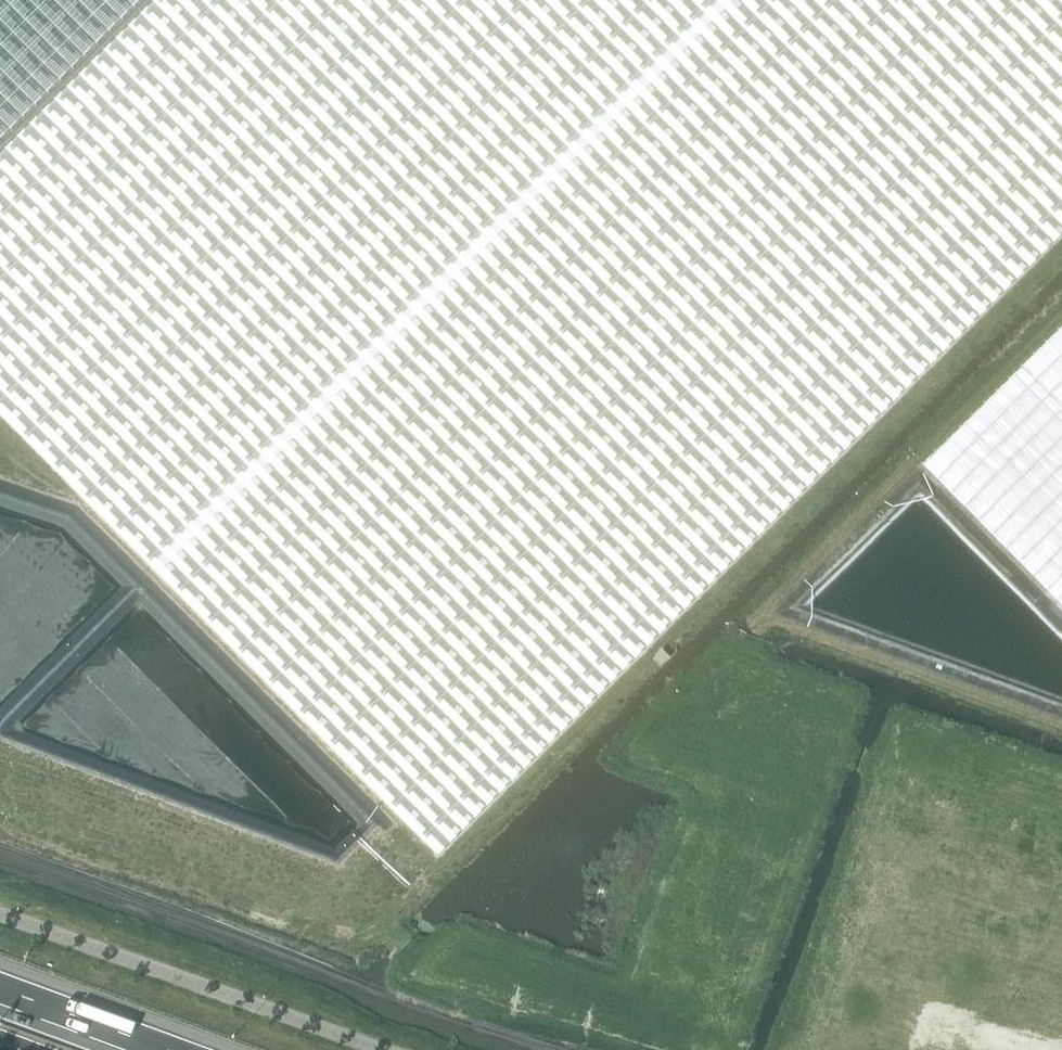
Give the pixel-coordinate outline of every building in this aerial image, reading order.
[(0,156),(0,415),(438,855),(1061,234),(1061,0),(157,0),(0,156)] [(140,0),(0,0),(0,140),(140,0)] [(922,465),(1061,606),(1061,327),(922,465)]
